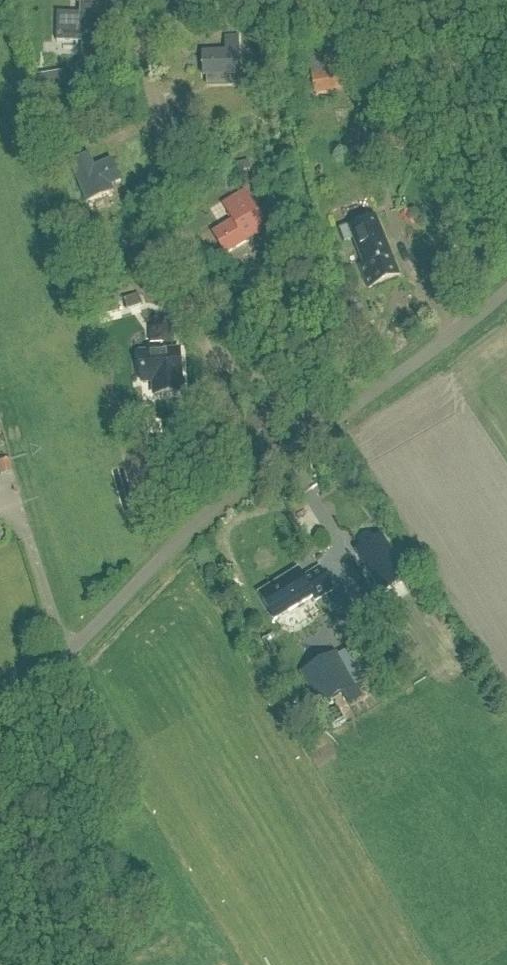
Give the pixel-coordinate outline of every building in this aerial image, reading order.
[(82,58),(97,58),(98,24),(94,24),(94,16),(98,16),(99,0),(79,0),(79,15),(57,15),(56,43),(82,44),(82,58)] [(201,52),(202,79),(239,77),(238,37),(224,37),(224,51),(201,52)] [(63,46),(62,64),(79,65),(79,46),(63,46)] [(313,77),(315,94),(351,88),(349,72),(313,77)] [(38,83),(51,82),(51,74),(38,74),(38,83)] [(60,138),(64,148),(77,142),(73,133),(60,138)] [(115,193),(112,186),(120,183),(111,162),(96,168),(90,155),(71,163),(87,204),(115,193)] [(233,224),(213,236),(225,256),(226,257),(268,231),(244,192),(221,206),(233,224)] [(97,227),(93,218),(82,222),(86,231),(97,227)] [(400,276),(386,242),(377,219),(351,229),(350,227),(340,231),(345,243),(355,239),(365,264),(360,266),(369,289),(400,276)] [(123,299),(127,311),(142,306),(138,294),(123,299)] [(107,317),(107,316),(104,309),(104,308),(93,312),(96,320),(107,317)] [(151,346),(164,345),(163,329),(150,330),(151,346)] [(140,355),(142,384),(153,383),(153,397),(183,396),(181,353),(176,353),(140,355)] [(13,473),(10,460),(0,463),(0,477),(13,473)] [(383,594),(406,579),(381,539),(358,553),(383,594)] [(316,603),(333,593),(320,570),(304,580),(299,572),(259,595),(275,622),(313,599),(316,603)] [(338,654),(302,675),(321,709),(344,696),(349,705),(363,697),(338,654)]
